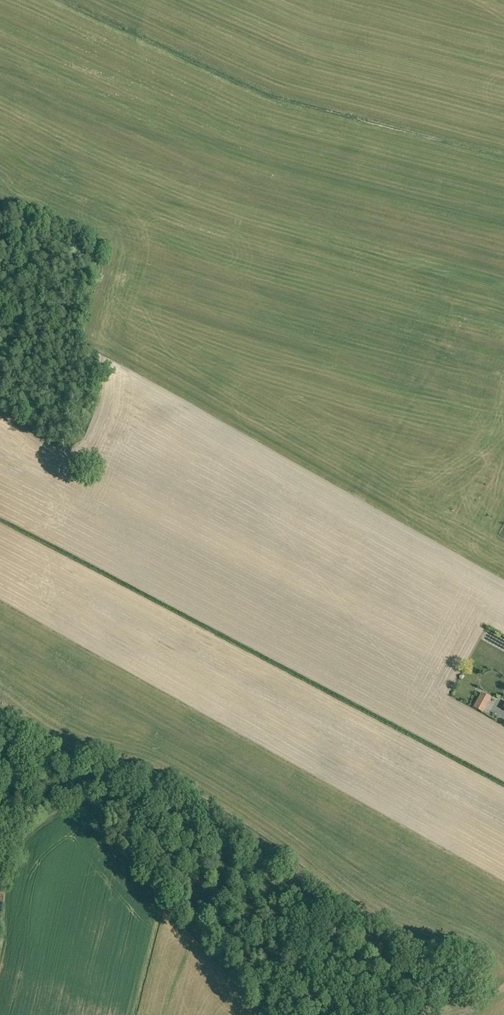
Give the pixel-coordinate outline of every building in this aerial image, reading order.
[(478,708),(488,712),(495,697),(485,693),(478,708)]
